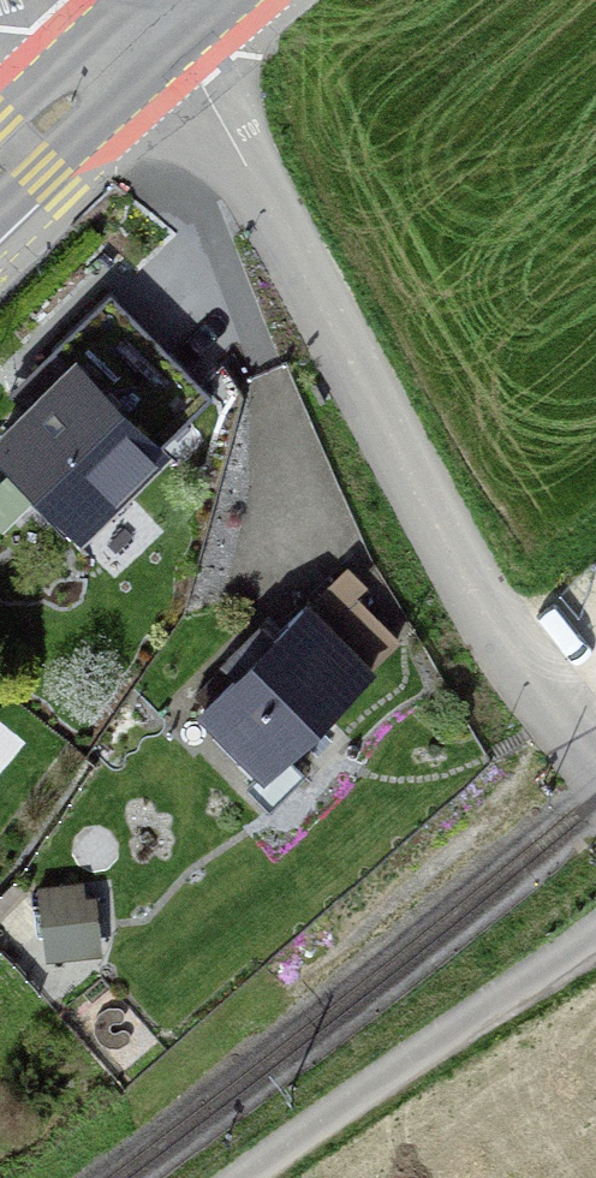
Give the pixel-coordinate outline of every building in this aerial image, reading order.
[(8,387),(20,399),(75,344),(168,438),(215,391),(110,286),(8,387)] [(20,399),(0,419),(0,447),(83,530),(172,442),(168,438),(75,344),(20,399)] [(272,629),(260,618),(220,658),(231,669),(194,706),(259,770),(247,782),(270,805),(306,769),(289,752),(402,638),(358,594),(369,583),(348,563),(313,598),(307,593),(272,629)] [(46,959),(102,955),(97,893),(86,894),(85,880),(40,883),(46,959)]
